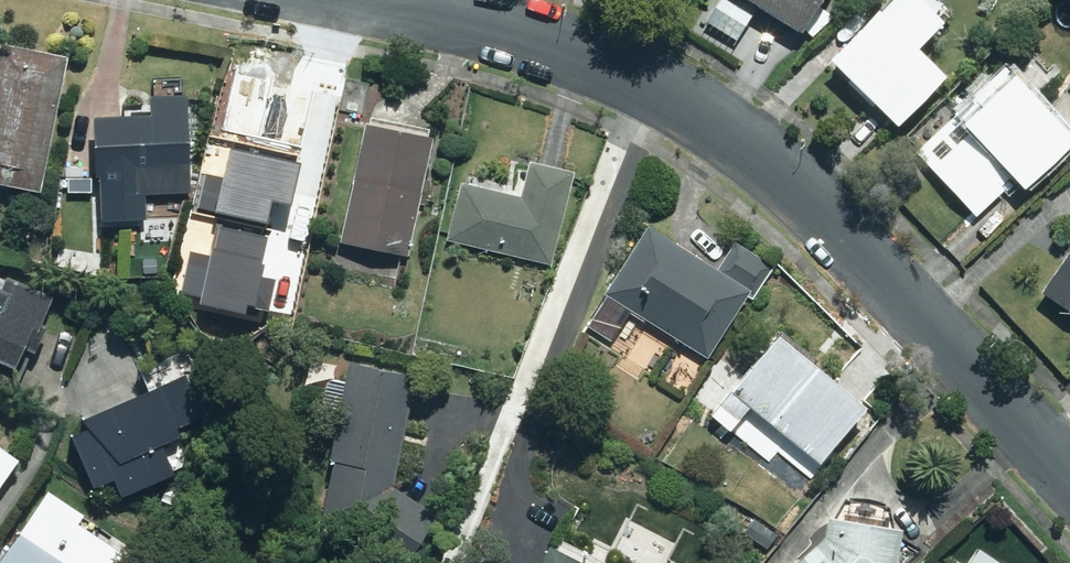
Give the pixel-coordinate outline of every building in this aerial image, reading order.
[(705,20),(737,41),(759,7),(801,33),(822,0),(718,0),(705,20)] [(829,61),(898,127),(946,76),(917,49),(943,22),(938,17),(944,10),(934,0),(893,0),(881,13),(878,10),(829,61)] [(1,44),(0,48),(0,184),(41,192),(68,57),(1,44)] [(1005,67),(915,151),(977,216),(1005,190),(1002,186),(1011,177),(1023,189),(1069,145),(1069,135),(1005,67)] [(151,115),(92,118),(95,177),(99,177),(101,222),(146,220),(145,180),(190,178),(187,95),(150,96),(151,115)] [(433,139),(364,124),(339,243),(409,256),(433,139)] [(236,136),(207,266),(278,281),(306,151),(295,149),(296,144),(250,134),(248,139),(236,136)] [(460,183),(446,240),(551,265),(573,172),(529,162),(526,171),(518,169),(514,187),(467,176),(465,184),(460,183)] [(647,226),(604,294),(607,296),(589,326),(612,340),(631,311),(708,359),(751,292),(757,295),(775,267),(736,242),(718,271),(647,226)] [(1041,293),(1069,312),(1069,250),(1041,293)] [(16,390),(34,351),(35,351),(45,331),(39,328),(53,298),(8,277),(2,291),(0,291),(0,382),(16,390)] [(866,408),(777,336),(711,416),(722,425),(715,433),(722,438),(729,430),(730,432),(731,430),(769,461),(778,451),(812,478),(823,465),(821,463),(866,408)] [(349,363),(315,528),(392,562),(409,562),(438,515),(394,487),(416,378),(349,363)] [(185,375),(83,419),(88,430),(70,437),(93,489),(113,480),(120,497),(174,474),(162,445),(179,437),(175,428),(203,416),(185,375)] [(18,460),(0,447),(0,486),(18,460)] [(0,562),(122,562),(126,557),(77,524),(83,515),(48,491),(0,562)] [(796,562),(896,562),(901,529),(828,518),(824,538),(796,562)] [(541,562),(605,562),(555,537),(541,562)] [(970,562),(1002,562),(980,548),(970,562)]
